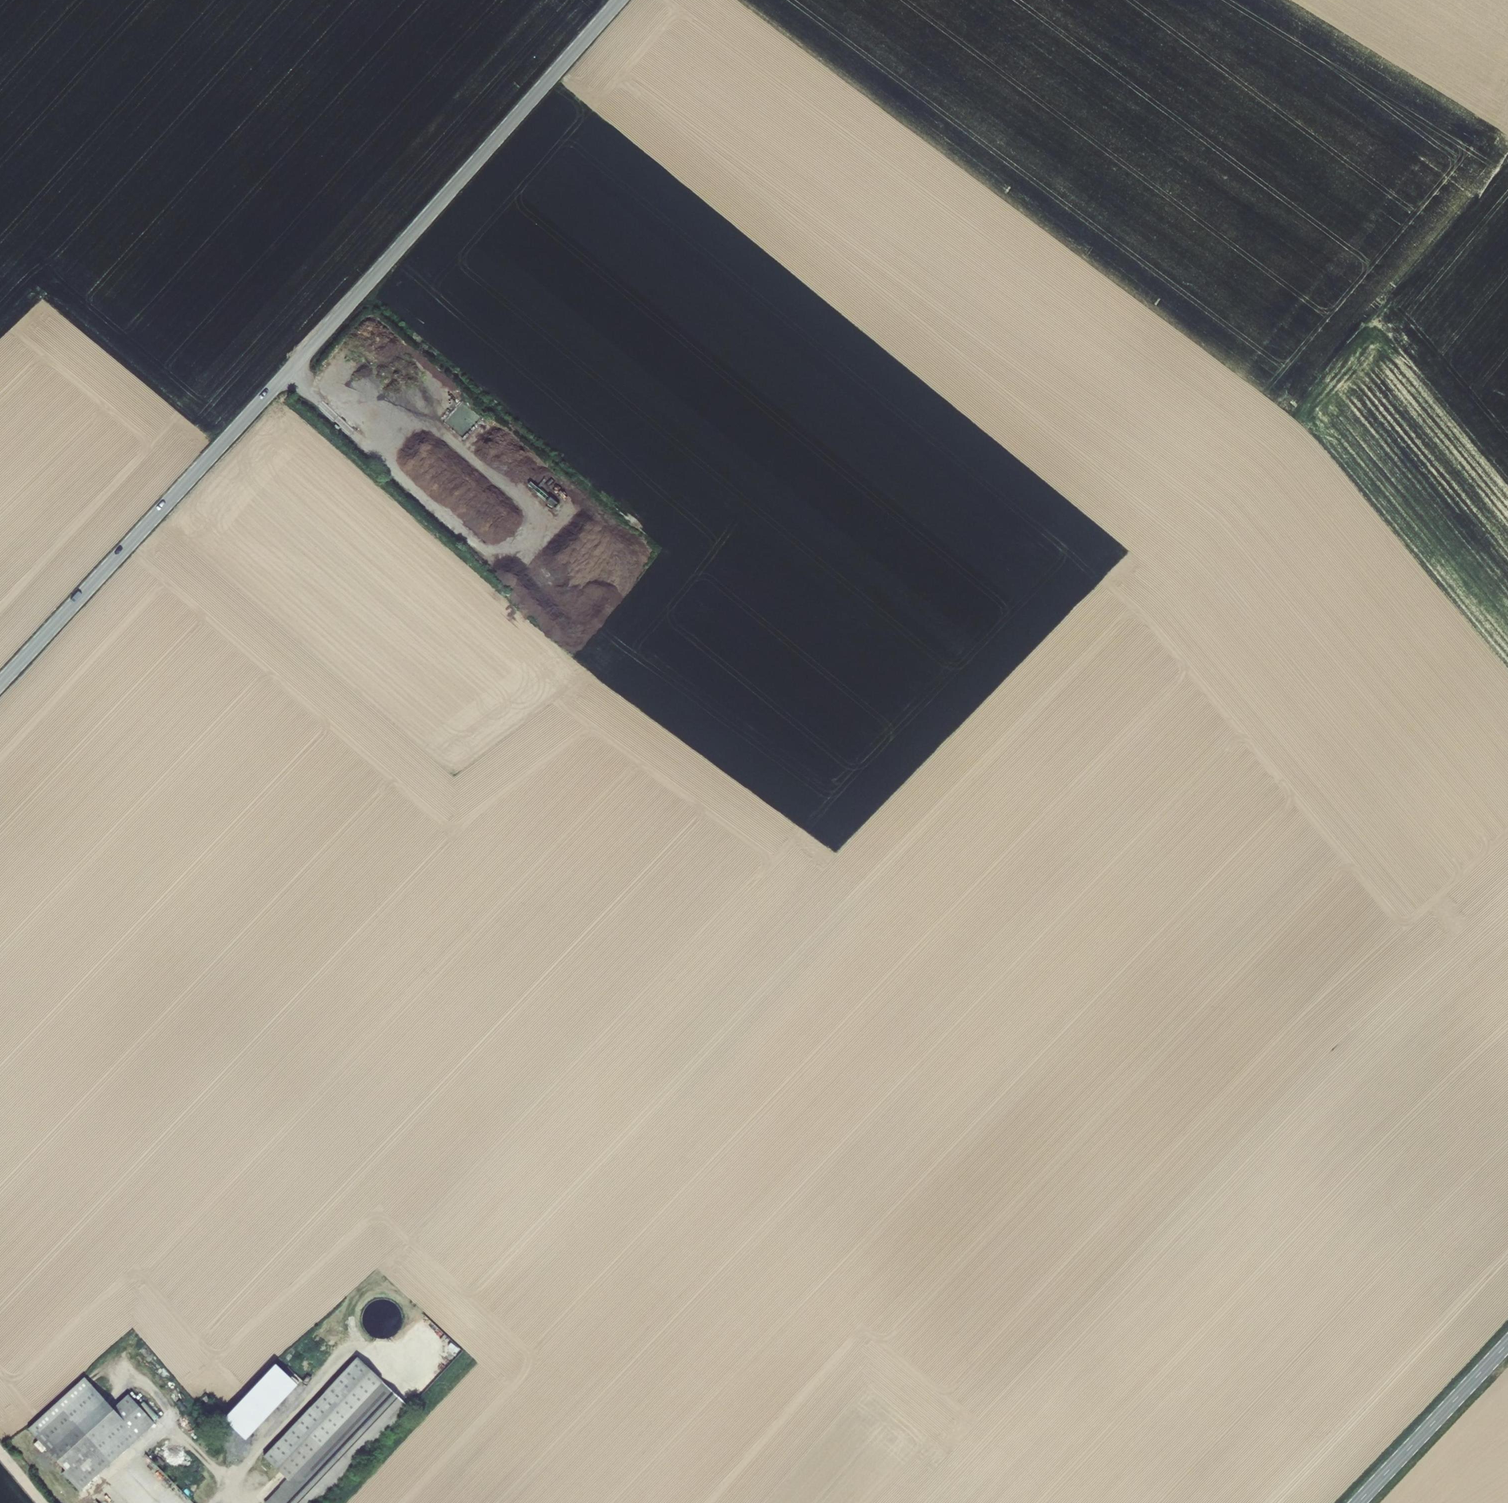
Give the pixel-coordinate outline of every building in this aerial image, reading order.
[(268,1502),(316,1502),(406,1408),(356,1361),(263,1459),(288,1482),(268,1502)] [(275,1366),(223,1421),(244,1441),(296,1386),(275,1366)] [(88,1372),(28,1425),(65,1466),(59,1471),(78,1492),(159,1420),(134,1392),(118,1406),(88,1372)]
